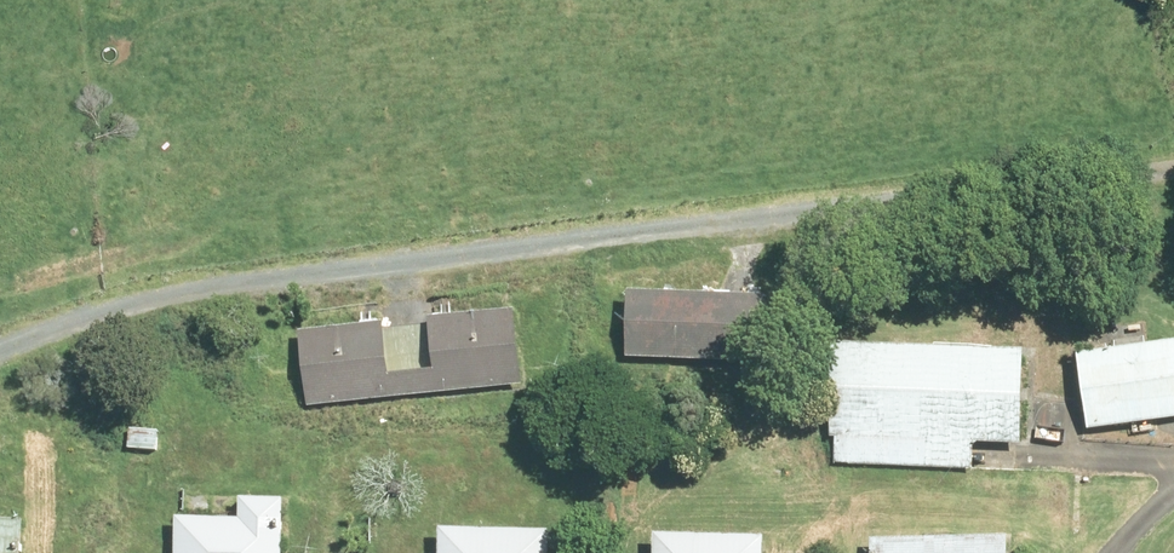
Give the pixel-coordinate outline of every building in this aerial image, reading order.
[(766,299),(630,292),(627,360),(763,366),(766,299)] [(385,323),(302,332),(310,407),(523,385),(515,311),(430,320),(436,371),(391,376),(385,323)] [(1029,350),(835,341),(832,466),(972,475),(975,442),(1022,445),(1029,350)] [(1173,418),(1173,341),(1078,355),(1089,431),(1173,418)] [(166,431),(135,427),(132,450),(163,453),(166,431)] [(177,517),(176,552),(284,552),(285,501),(241,500),(241,520),(177,517)] [(0,519),(0,552),(22,552),(23,520),(0,519)] [(442,531),(441,552),(550,552),(551,533),(442,531)] [(658,535),(657,552),(767,552),(767,537),(658,535)] [(873,541),(873,552),(1009,552),(1008,535),(873,541)]
